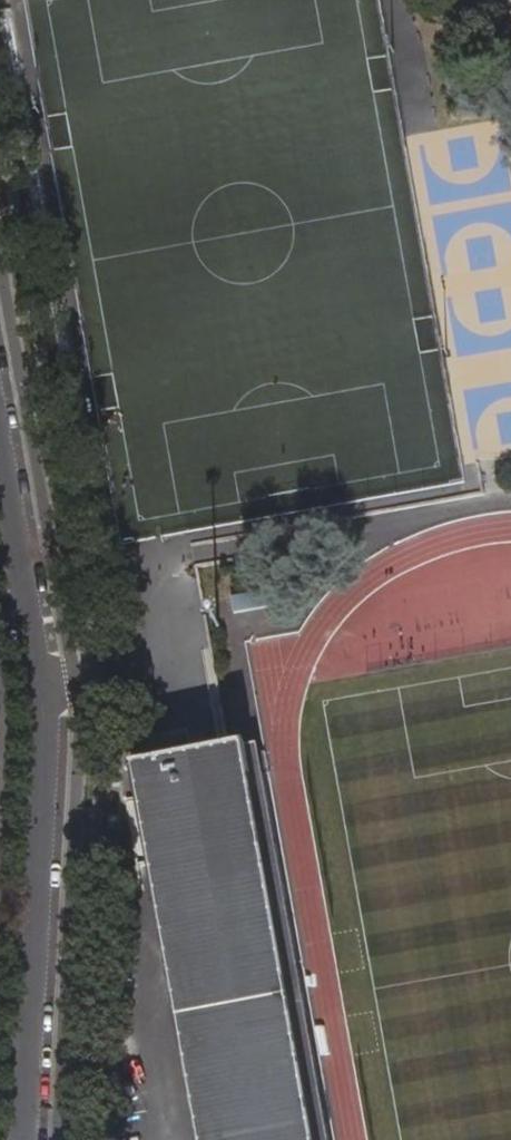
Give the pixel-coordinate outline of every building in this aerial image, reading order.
[(196,1139),(313,1139),(244,747),(128,767),(196,1139)]
